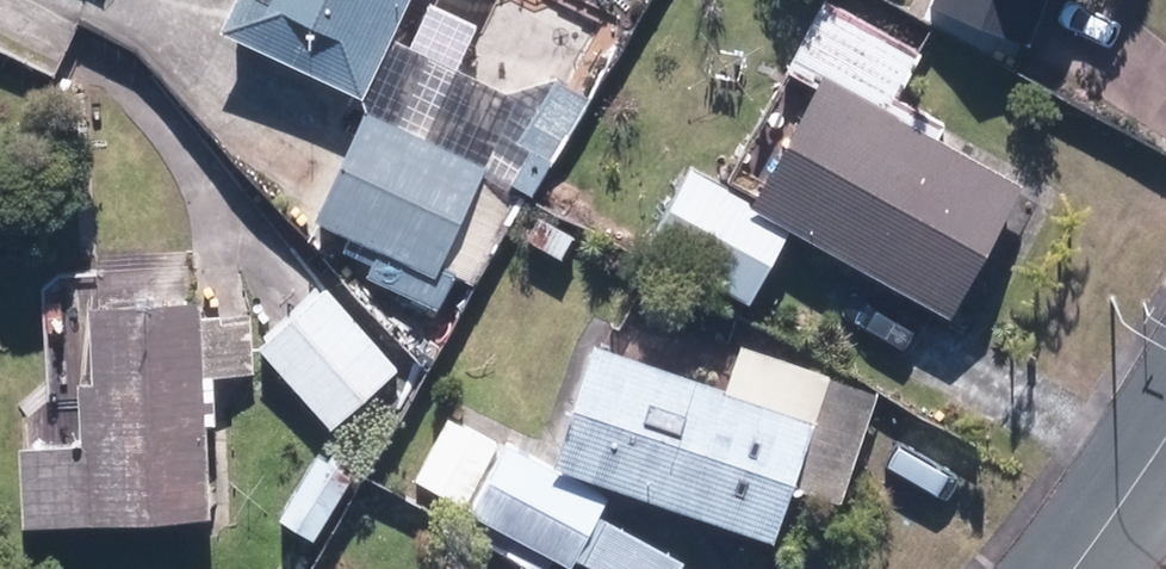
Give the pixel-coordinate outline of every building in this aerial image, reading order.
[(232,4),(362,66),(393,0),(234,0),(232,4)] [(856,0),(829,0),(797,55),(823,70),(763,174),(820,206),(810,223),(943,298),(1017,168),(953,131),(961,118),(905,86),(930,42),(856,0)] [(1029,25),(1041,0),(977,0),(1029,25)] [(481,154),(371,100),(322,199),(433,253),(481,154)] [(797,211),(696,154),(655,227),(756,284),(797,211)] [(399,350),(332,281),(272,338),(339,407),(399,350)] [(219,491),(213,282),(110,285),(112,359),(85,360),(87,430),(29,432),(30,496),(219,491)] [(817,400),(625,332),(581,456),(773,524),(817,400)] [(614,478),(497,427),(492,438),(465,427),(446,469),(591,531),(614,478)]
